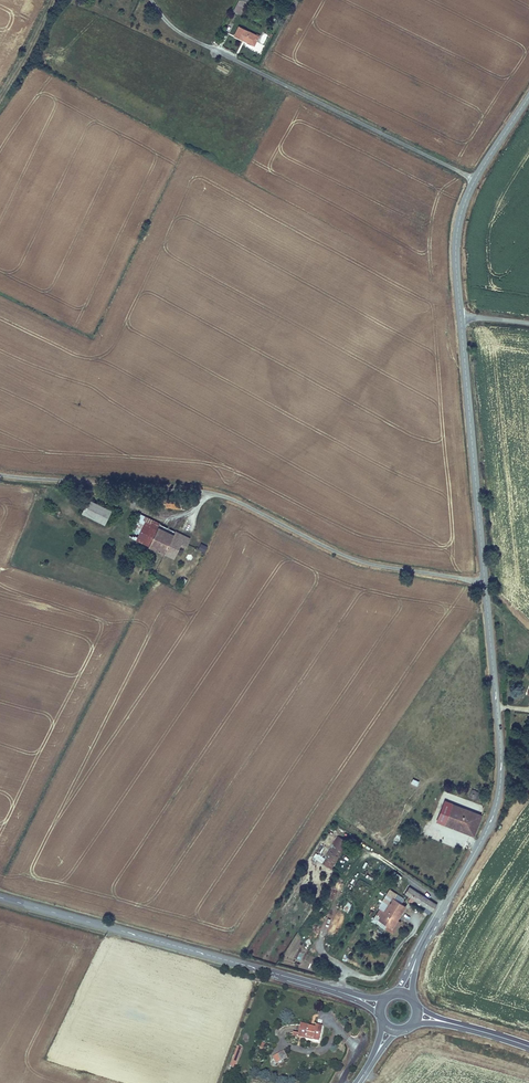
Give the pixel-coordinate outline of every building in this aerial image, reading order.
[(240,15),(246,2),(242,0),(239,0),(233,11),(240,15)] [(255,47),(259,37),(238,27),(233,37),(255,47)] [(105,501),(131,503),(132,495),(105,493),(105,501)] [(148,505),(166,507),(167,498),(149,496),(148,505)] [(104,522),(111,510),(90,498),(83,510),(104,522)] [(172,503),(180,504),(181,499),(167,498),(166,507),(172,508),(172,503)] [(128,534),(147,543),(156,525),(158,521),(139,512),(128,534)] [(187,540),(188,536),(158,521),(156,525),(187,540)] [(187,540),(156,525),(147,543),(172,556),(179,540),(185,543),(187,540)] [(201,543),(198,549),(204,552),(207,546),(201,543)] [(479,796),(476,795),(477,791),(471,789),(468,796),(477,800),(479,796)] [(459,829),(462,830),(469,811),(455,806),(458,801),(454,799),(452,805),(445,824),(454,827),(455,822),(461,824),(459,829)] [(437,820),(445,824),(452,805),(444,802),(437,820)] [(461,831),(473,836),(481,816),(469,811),(462,830),(461,831)] [(323,863),(334,870),(351,845),(341,838),(323,863)] [(432,910),(436,904),(409,887),(405,893),(432,910)] [(379,921),(390,929),(404,907),(392,899),(379,921)] [(304,1038),(318,1042),(322,1026),(315,1024),(314,1027),(311,1026),(311,1025),(300,1022),(297,1032),(305,1034),(304,1038)] [(236,1046),(228,1066),(234,1069),(242,1049),(236,1046)] [(284,1051),(271,1056),(275,1064),(287,1059),(284,1051)]
